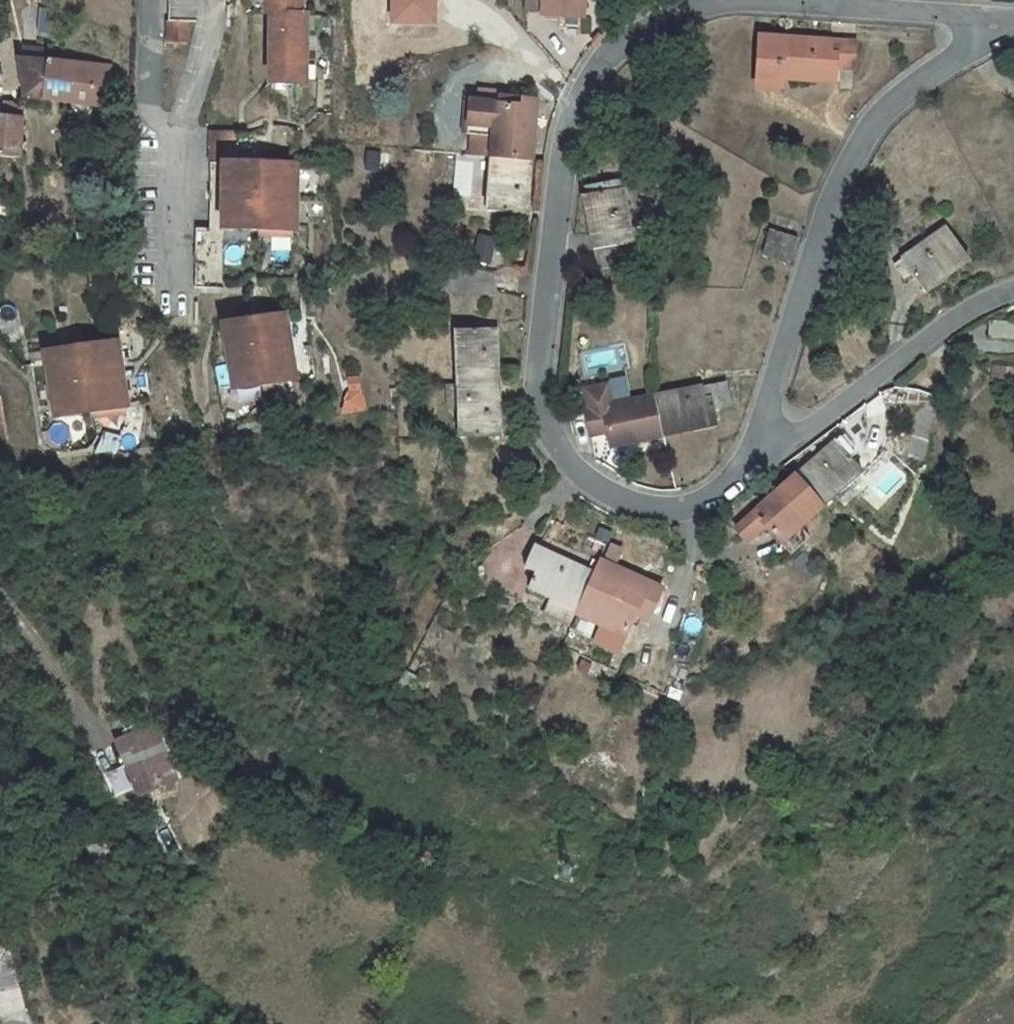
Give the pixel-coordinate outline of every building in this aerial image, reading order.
[(168,41),(186,41),(186,22),(196,21),(197,0),(169,0),(168,41)] [(265,13),(270,13),(270,56),(276,56),(275,82),(305,83),(306,14),(301,14),(301,0),(266,0),(265,13)] [(543,13),(543,0),(527,0),(526,12),(543,13)] [(543,15),(583,17),(583,0),(543,0),(543,13),(543,15)] [(830,41),(759,37),(756,84),(780,86),(781,78),(811,80),(811,77),(834,78),(835,67),(836,54),(829,53),(830,41)] [(841,42),(830,41),(829,53),(836,54),(835,67),(839,67),(841,42)] [(853,43),(841,42),(839,67),(851,68),(853,43)] [(18,60),(23,97),(110,107),(113,69),(46,62),(48,51),(23,47),(21,60),(18,60)] [(5,96),(0,95),(0,157),(19,159),(22,118),(12,117),(4,116),(5,102),(5,96)] [(481,95),(480,102),(500,103),(501,97),(481,95)] [(493,188),(491,211),(515,213),(516,207),(528,208),(537,100),(501,97),(500,103),(480,102),(471,101),(468,134),(473,134),(471,154),(493,156),(490,188),(493,188)] [(13,104),(5,102),(4,116),(12,117),(13,104)] [(196,226),(196,288),(225,288),(225,229),(298,229),(298,162),(241,162),(241,133),(211,133),(210,226),(196,226)] [(588,219),(597,270),(637,262),(621,181),(586,188),(587,196),(586,196),(591,219),(588,219)] [(970,261),(947,228),(894,265),(905,280),(912,275),(923,290),(943,276),(944,278),(970,261)] [(790,264),(798,238),(771,229),(763,255),(790,264)] [(284,314),(228,323),(234,362),(230,368),(234,390),(295,380),(284,314)] [(989,321),(988,338),(1013,339),(1013,322),(989,321)] [(228,323),(223,324),(230,368),(234,362),(228,323)] [(462,415),(463,438),(487,438),(487,431),(499,430),(496,335),(484,336),(484,329),(459,330),(460,354),(457,354),(458,385),(459,409),(459,415),(462,415)] [(117,341),(45,352),(46,360),(51,359),(56,391),(51,391),(55,418),(128,407),(117,341)] [(45,352),(25,356),(26,363),(46,360),(45,352)] [(51,359),(46,360),(51,391),(56,391),(51,359)] [(356,378),(349,379),(351,390),(358,388),(356,378)] [(726,382),(714,385),(719,409),(731,407),(726,382)] [(447,385),(448,410),(459,409),(458,385),(447,385)] [(719,409),(714,385),(703,387),(705,399),(712,398),(714,410),(719,409)] [(603,430),(608,428),(608,433),(611,444),(634,439),(634,442),(695,429),(694,426),(717,421),(714,410),(712,398),(705,399),(703,387),(611,407),(607,387),(584,392),(588,411),(586,412),(591,436),(603,434),(603,430)] [(358,388),(351,390),(344,415),(366,411),(358,388)] [(0,396),(0,440),(8,439),(1,396),(0,396)] [(841,437),(835,442),(844,452),(850,447),(841,437)] [(763,522),(779,540),(796,525),(798,527),(844,487),(842,485),(860,470),(844,452),(835,442),(835,441),(751,515),(760,525),(763,522)] [(760,525),(751,515),(736,528),(745,538),(760,525)] [(580,607),(581,607),(596,574),(534,546),(525,568),(536,573),(530,585),(552,595),(544,613),(572,625),(580,607)] [(645,596),(637,614),(649,619),(663,589),(601,561),(596,574),(645,596)] [(620,652),(637,614),(645,596),(596,574),(581,607),(571,630),(620,652)] [(156,729),(121,743),(141,790),(160,782),(176,775),(156,729)] [(176,775),(160,782),(162,787),(178,780),(176,775)] [(107,822),(85,827),(92,862),(114,857),(107,822)] [(0,948),(0,1015),(24,1009),(9,946),(0,948)]
